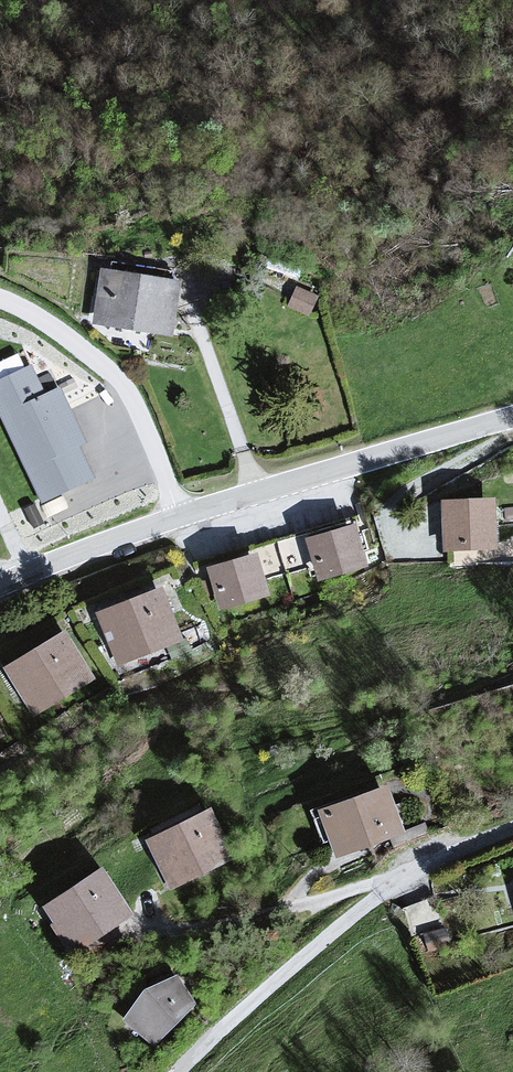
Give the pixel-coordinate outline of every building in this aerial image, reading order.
[(178,288),(95,278),(89,329),(172,339),(178,288)] [(0,380),(0,414),(41,503),(95,478),(80,446),(87,443),(60,386),(45,393),(32,365),(0,380)] [(496,502),(441,506),(445,555),(501,550),(496,502)] [(357,529),(307,545),(320,586),(370,570),(357,529)] [(260,560),(207,576),(221,618),(273,601),(260,560)] [(164,594),(97,621),(118,673),(185,646),(164,594)] [(63,636),(6,673),(40,725),(97,688),(63,636)] [(386,788),(317,814),(336,862),(404,835),(386,788)] [(213,811),(147,844),(171,894),(238,862),(213,811)] [(102,872),(42,910),(72,957),(132,919),(102,872)] [(144,993),(122,1024),(160,1048),(200,1012),(178,977),(144,993)]
